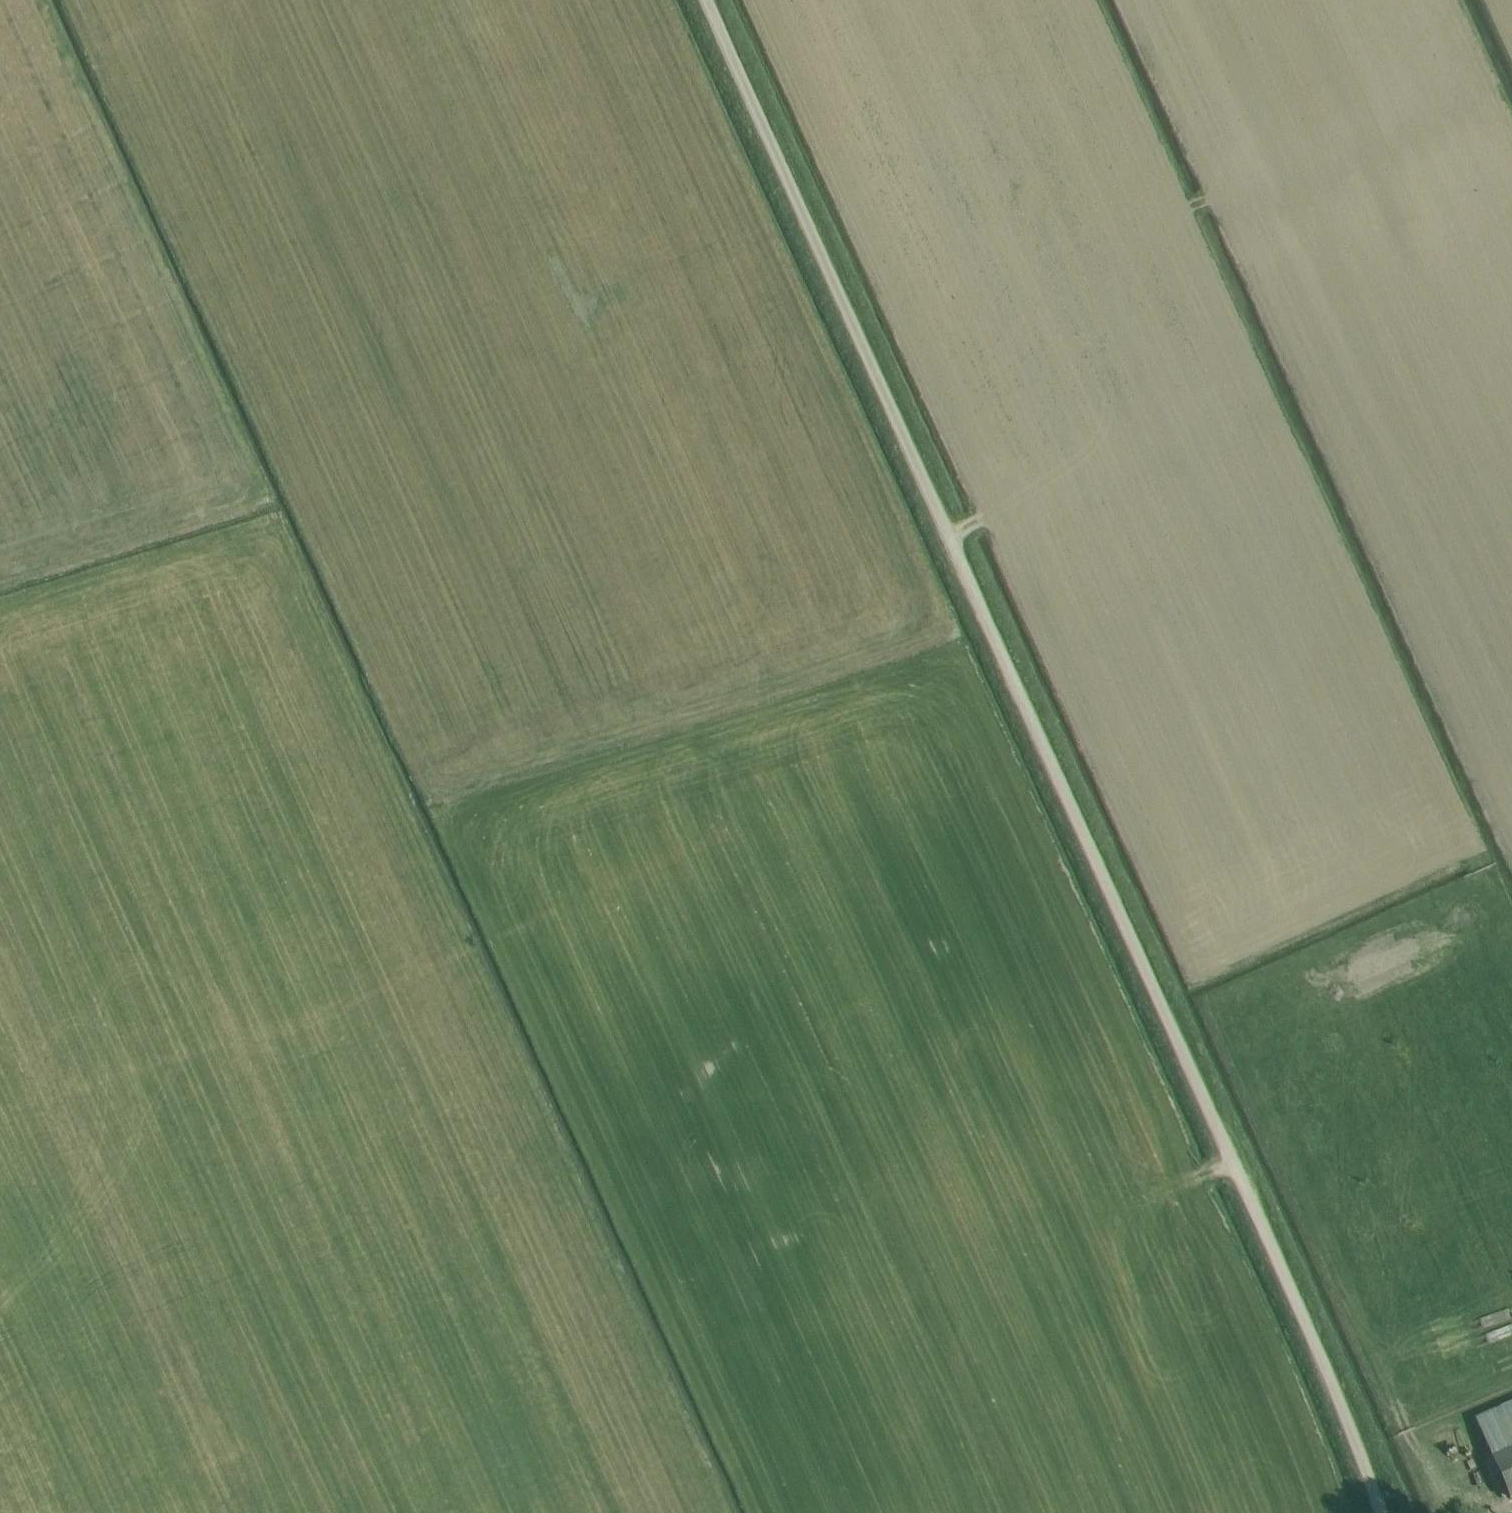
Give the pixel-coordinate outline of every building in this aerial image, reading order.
[(1475,1418),(1493,1460),(1486,1464),(1491,1477),(1500,1473),(1511,1498),(1511,1402),(1475,1418)]
